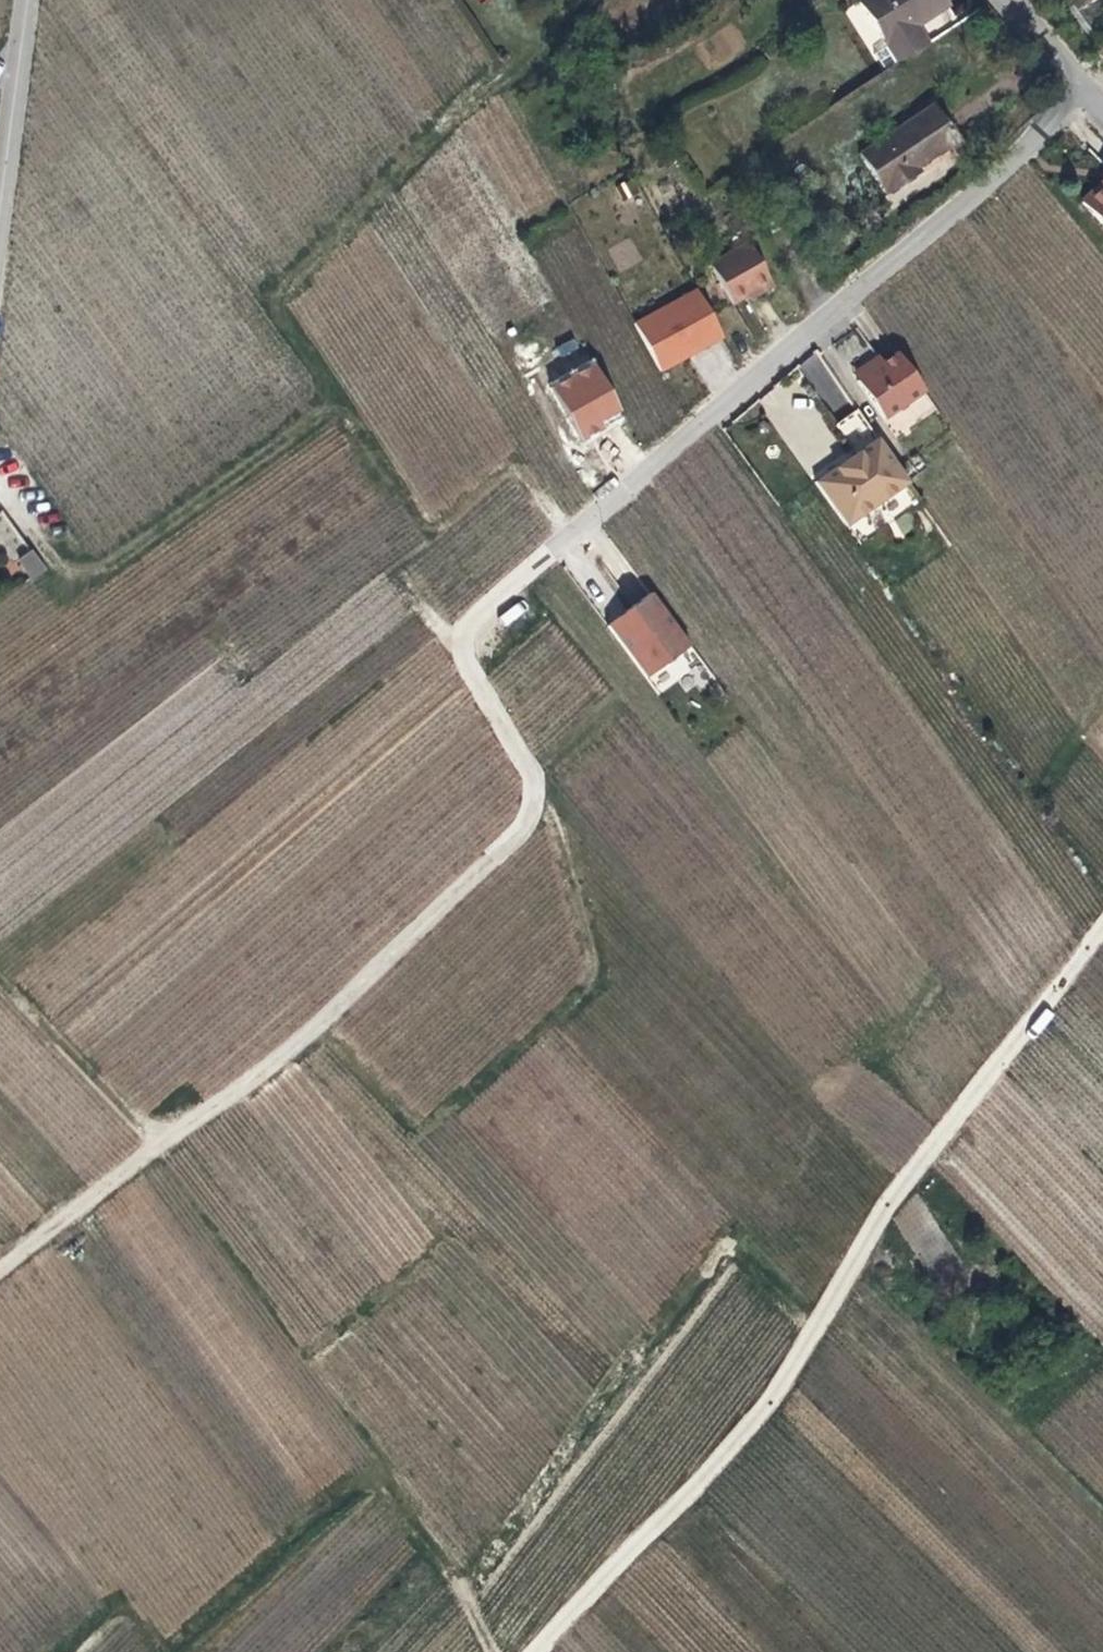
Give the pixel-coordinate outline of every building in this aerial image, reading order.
[(871,33),(889,59),(915,41),(903,23),(904,19),(931,0),(848,0),(871,33)] [(938,0),(931,0),(904,19),(903,23),(915,41),(950,17),(938,0)] [(848,151),(857,163),(877,194),(913,169),(911,165),(947,139),(929,114),(920,102),(848,151)] [(1068,199),(1102,234),(1102,167),(1068,199)] [(619,271),(642,260),(631,237),(608,249),(619,271)] [(740,297),(763,280),(737,243),(700,270),(726,307),(740,297)] [(767,286),(763,280),(740,297),(744,303),(767,286)] [(651,369),(714,333),(688,286),(625,320),(651,369)] [(872,414),(913,385),(886,348),(869,360),(865,355),(863,367),(847,379),(872,414)] [(798,366),(833,411),(850,399),(815,353),(798,366)] [(842,371),(847,379),(863,367),(865,355),(842,371)] [(598,358),(550,381),(578,439),(625,416),(598,358)] [(847,453),(869,437),(848,408),(826,424),(847,453)] [(852,546),(913,503),(869,437),(847,453),(836,461),(839,465),(831,471),(828,467),(807,482),(852,546)] [(836,461),(828,467),(831,471),(839,465),(836,461)] [(32,580),(47,569),(32,548),(17,558),(32,580)] [(635,674),(676,644),(636,591),(612,610),(625,628),(609,639),(635,674)] [(612,610),(596,621),(609,639),(625,628),(612,610)]
